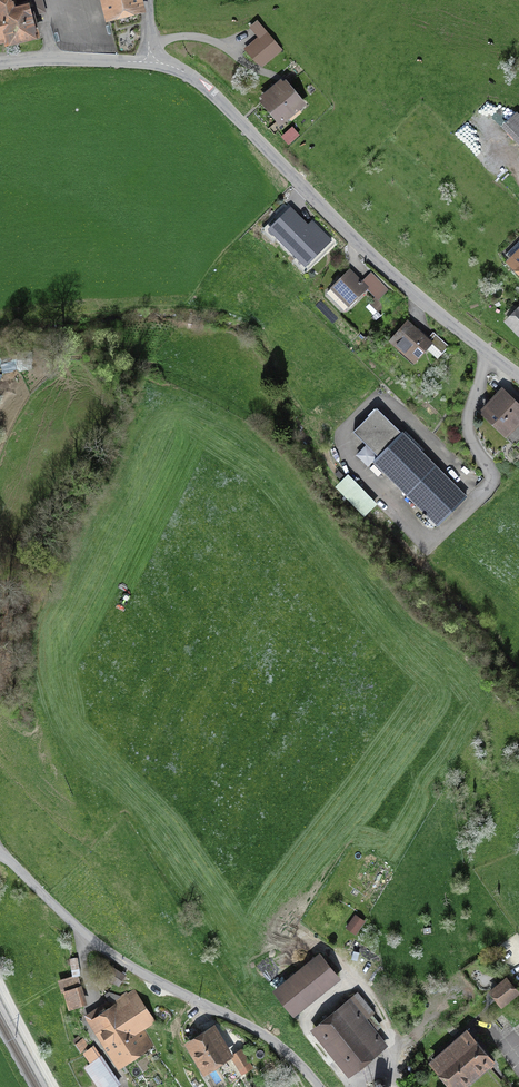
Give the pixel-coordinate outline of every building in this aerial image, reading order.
[(36,36),(28,0),(13,4),(13,0),(0,0),(0,44),(36,36)] [(106,23),(145,14),(142,0),(100,0),(106,23)] [(291,53),(266,24),(258,31),(267,41),(256,50),(272,70),(291,53)] [(312,107),(291,83),(267,103),(287,127),(312,107)] [(506,125),(518,139),(518,116),(518,114),(506,125)] [(294,129),(282,139),(289,147),(300,138),(294,129)] [(302,217),(289,204),(269,224),(294,250),(320,225),(307,212),(302,217)] [(502,270),(518,287),(518,252),(502,270)] [(370,287),(350,267),(331,287),(351,306),(370,287)] [(518,307),(502,324),(518,340),(518,307)] [(435,343),(410,320),(391,341),(415,364),(435,343)] [(503,388),(481,412),(508,438),(518,426),(518,402),(503,388)] [(469,497),(378,407),(353,431),(380,458),(376,462),(440,526),(469,497)] [(360,509),(373,496),(348,473),(336,486),(360,509)] [(346,927),(356,934),(366,920),(356,913),(346,927)] [(368,966),(368,949),(353,949),(353,966),(368,966)] [(328,958),(279,997),(301,1025),(350,985),(328,958)] [(109,965),(102,975),(118,985),(124,976),(109,965)] [(79,977),(59,982),(67,1012),(87,1006),(79,977)] [(507,981),(495,991),(503,1001),(516,991),(507,981)] [(158,1024),(136,989),(88,1019),(120,1070),(157,1047),(147,1031),(158,1024)] [(353,999),(313,1029),(350,1077),(390,1047),(353,999)] [(234,1055),(215,1025),(185,1045),(205,1076),(233,1059),(235,1057),(234,1055)] [(431,1064),(450,1086),(472,1086),(497,1066),(468,1033),(431,1064)] [(84,1039),(77,1043),(82,1050),(88,1046),(84,1039)] [(102,1059),(95,1048),(85,1054),(91,1065),(85,1070),(97,1086),(119,1086),(121,1086),(102,1059)] [(252,1064),(242,1049),(234,1055),(235,1057),(233,1059),(240,1071),(252,1064)]
